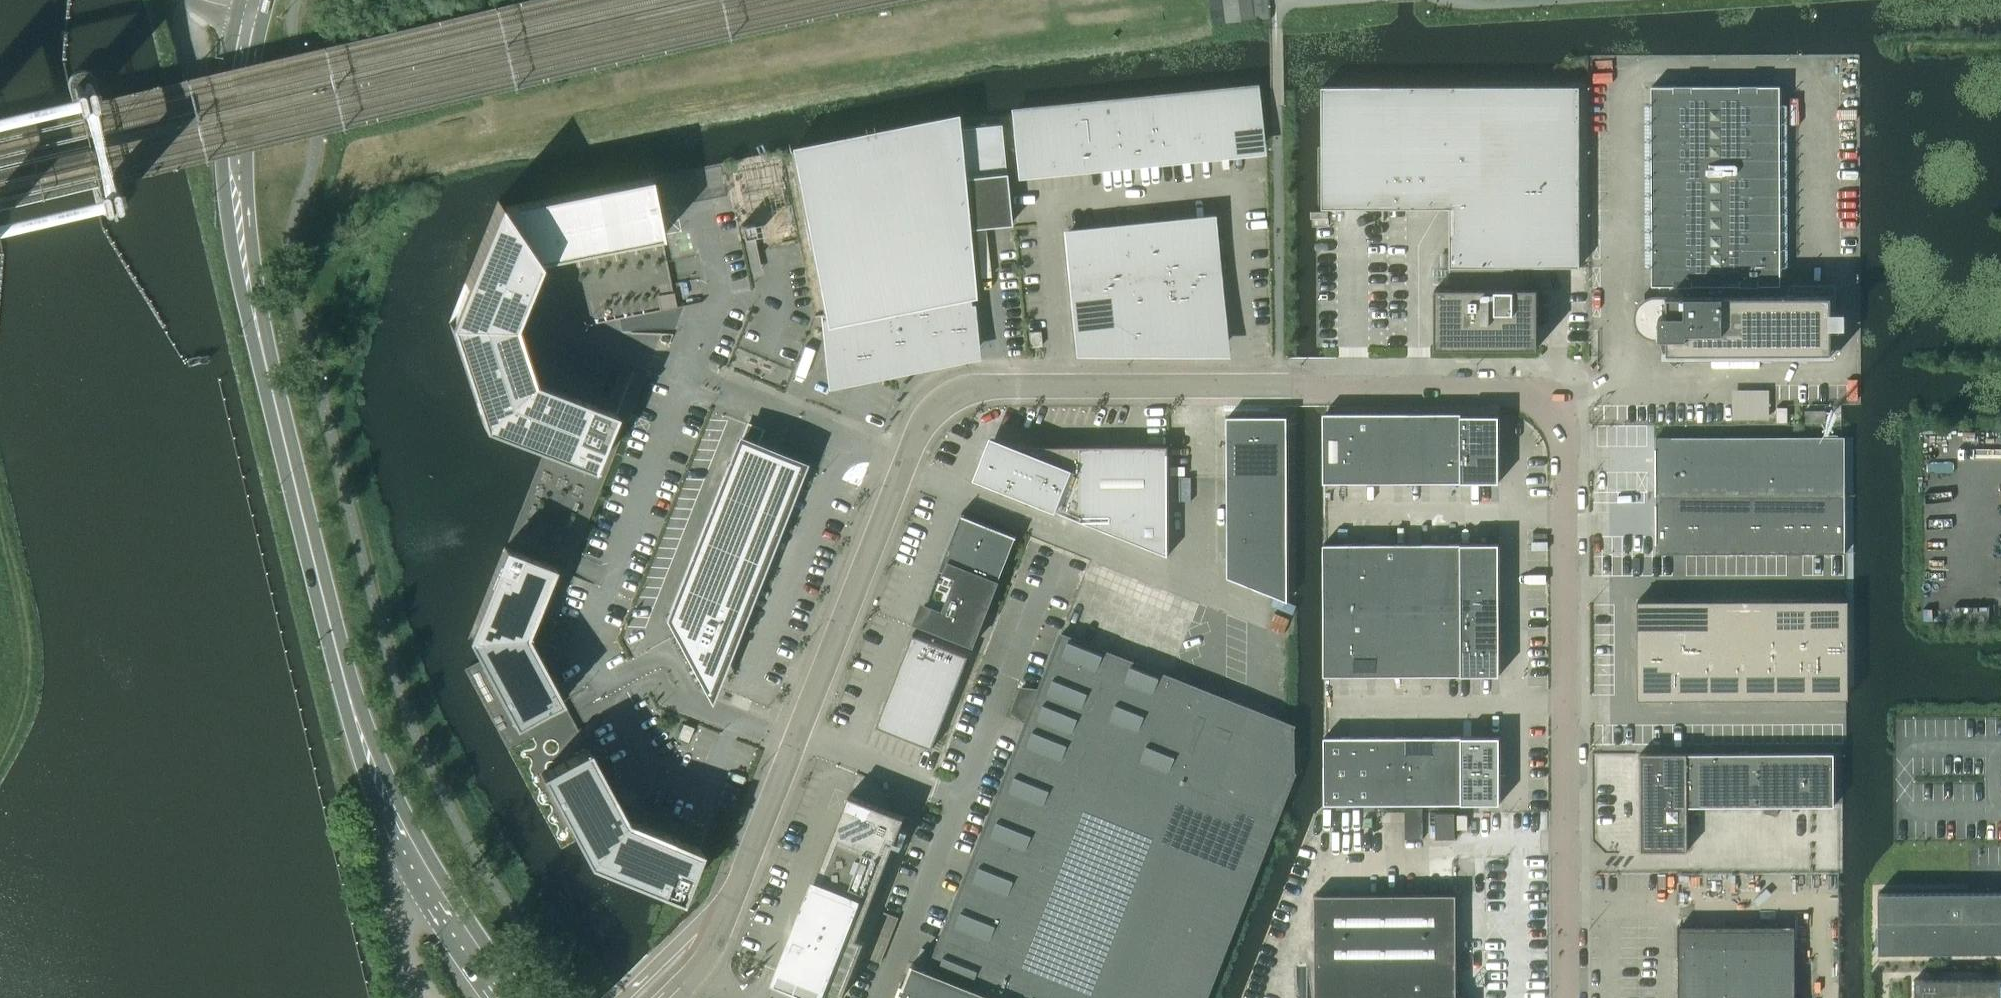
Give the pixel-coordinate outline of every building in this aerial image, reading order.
[(1253,0),(1209,0),(1213,23),(1224,22),(1255,18),(1253,0)] [(69,84),(96,205),(98,209),(101,211),(105,213),(109,214),(113,214),(116,213),(120,211),(122,207),(124,204),(124,200),(95,79),(94,76),(92,73),(89,71),(85,69),(81,69),(78,70),(75,71),(72,74),(70,77),(69,81),(69,84)] [(95,85),(0,108),(0,120),(99,97),(95,85)] [(1524,287),(1524,267),(1580,266),(1580,86),(1558,85),(1322,86),(1323,208),(1452,208),(1469,221),(1450,246),(1450,287),(1436,287),(1436,347),(1539,347),(1539,287),(1524,287)] [(1660,337),(1668,337),(1668,352),(1685,352),(1685,357),(1832,357),(1832,352),(1832,295),(1779,295),(1779,285),(1781,285),(1780,86),(1652,86),(1653,285),(1659,286),(1659,298),(1656,298),(1652,298),(1651,298),(1647,300),(1646,301),(1643,303),(1642,304),(1641,305),(1639,308),(1638,310),(1637,311),(1637,313),(1636,315),(1636,316),(1636,318),(1636,320),(1637,321),(1637,323),(1638,325),(1638,326),(1639,328),(1640,329),(1642,332),(1644,333),(1645,334),(1646,335),(1648,336),(1651,337),(1653,337),(1655,338),(1657,338),(1658,337),(1660,337)] [(1254,87),(1223,91),(1229,150),(1260,147),(1255,97),(1254,87)] [(1223,91),(1193,94),(1199,153),(1229,150),(1223,91)] [(1193,94),(1163,97),(1169,157),(1199,153),(1193,94)] [(1163,97),(1134,100),(1140,160),(1169,157),(1163,97)] [(1134,100),(1104,103),(1110,162),(1140,160),(1134,100)] [(1104,103),(1074,106),(1080,165),(1110,162),(1104,103)] [(1074,106),(1044,109),(1050,168),(1080,165),(1074,106)] [(1050,168),(1044,109),(1013,112),(1014,119),(1019,172),(1050,168)] [(830,373),(859,370),(859,373),(889,370),(889,367),(917,364),(918,362),(946,358),(945,355),(974,352),(969,297),(974,296),(968,228),(1010,224),(1000,124),(958,128),(957,119),(792,153),(824,314),(823,314),(828,359),(829,359),(830,373)] [(484,426),(545,451),(507,547),(505,547),(468,639),(480,660),(464,668),(561,847),(577,839),(588,860),(667,898),(685,905),(704,854),(698,852),(705,834),(640,808),(646,794),(645,794),(644,796),(617,786),(611,776),(611,777),(612,779),(607,782),(592,754),(565,705),(544,665),(551,646),(554,647),(555,646),(541,641),(648,371),(660,375),(660,374),(658,373),(674,333),(621,332),(619,318),(703,302),(703,300),(677,306),(674,292),(673,292),(662,236),(650,177),(502,206),(498,200),(450,322),(484,426)] [(119,187),(0,214),(0,227),(122,199),(119,187)] [(1211,220),(1181,223),(1187,282),(1218,278),(1215,248),(1214,248),(1211,220)] [(1158,284),(1187,282),(1181,223),(1152,226),(1158,284)] [(1130,287),(1158,284),(1152,226),(1124,229),(1130,287)] [(1101,290),(1129,287),(1130,287),(1124,229),(1095,231),(1101,290)] [(1068,263),(1071,293),(1101,290),(1095,231),(1065,234),(1068,263)] [(1218,278),(1187,282),(1193,349),(1223,346),(1221,317),(1218,278)] [(1158,284),(1164,349),(1192,346),(1193,349),(1187,282),(1158,284)] [(1164,349),(1158,284),(1130,287),(1129,287),(1135,349),(1164,346),(1164,349)] [(1135,349),(1129,287),(1101,290),(1107,349),(1135,346),(1135,349)] [(1106,349),(1107,349),(1101,290),(1071,293),(1075,334),(1077,349),(1106,346),(1106,349)] [(1029,332),(1030,346),(1041,345),(1040,331),(1029,332)] [(1806,405),(1806,424),(1842,424),(1842,404),(1806,405)] [(1777,422),(1788,422),(1788,407),(1777,407),(1777,422)] [(1434,412),(1406,413),(1406,415),(1407,482),(1434,482),(1434,415),(1434,412)] [(1462,412),(1434,412),(1434,415),(1434,482),(1461,482),(1461,448),(1461,415),(1462,415),(1462,412)] [(1324,413),(1324,415),(1324,482),(1352,482),(1352,415),(1352,413),(1324,413)] [(1379,413),(1352,413),(1352,415),(1352,482),(1379,482),(1379,415),(1379,413)] [(1406,413),(1379,413),(1379,415),(1379,482),(1407,482),(1406,415),(1406,413)] [(1462,415),(1461,415),(1461,448),(1500,448),(1500,415),(1462,415)] [(1227,416),(1228,576),(1288,600),(1287,417),(1227,416)] [(1129,539),(1169,555),(1169,445),(1019,446),(1019,447),(1004,441),(991,436),(985,452),(975,478),(1070,516),(1129,516),(1129,539)] [(1846,553),(1845,436),(1842,436),(1657,437),(1657,553),(1846,553)] [(728,639),(797,464),(738,441),(667,616),(707,690),(728,639)] [(1500,448),(1461,448),(1461,482),(1500,482),(1500,448)] [(962,512),(918,624),(919,625),(920,623),(974,644),(1016,537),(1017,537),(1017,536),(962,515),(963,512),(962,512)] [(1352,543),(1324,543),(1324,609),(1352,609),(1352,543)] [(1379,543),(1352,543),(1352,609),(1380,609),(1379,543)] [(1407,543),(1379,543),(1380,609),(1407,609),(1407,543)] [(1434,543),(1407,543),(1407,609),(1434,609),(1434,543)] [(1461,543),(1434,543),(1434,609),(1462,609),(1462,596),(1462,570),(1461,543)] [(1500,543),(1461,543),(1462,570),(1500,570),(1500,543)] [(1500,570),(1462,570),(1462,596),(1500,596),(1500,570)] [(1500,596),(1462,596),(1462,609),(1462,622),(1500,622),(1500,596)] [(1848,698),(1848,600),(1638,600),(1638,699),(1848,698)] [(1352,609),(1324,609),(1324,675),(1328,675),(1353,675),(1352,609)] [(1380,609),(1352,609),(1353,675),(1380,675),(1380,609)] [(1407,609),(1380,609),(1380,675),(1407,675),(1407,609)] [(1434,609),(1407,609),(1407,675),(1435,675),(1434,609)] [(1462,609),(1434,609),(1435,675),(1462,675),(1462,648),(1462,622),(1462,609)] [(1500,622),(1462,622),(1462,648),(1500,648),(1500,622)] [(878,727),(878,726),(932,748),(969,655),(914,634),(915,632),(914,632),(876,727),(878,727)] [(1296,772),(1295,772),(1294,727),(1295,725),(1292,724),(1243,705),(1243,703),(1231,698),(1230,700),(1062,633),(1040,689),(1022,687),(1012,711),(1027,721),(928,971),(914,965),(915,963),(913,962),(905,983),(902,982),(898,992),(901,993),(898,997),(1207,997),(1296,772)] [(1500,648),(1462,648),(1462,675),(1500,675),(1500,648)] [(683,723),(678,737),(688,741),(693,727),(683,723)] [(1353,736),(1324,736),(1325,804),(1353,804),(1353,736)] [(1380,736),(1353,736),(1353,804),(1380,803),(1380,736)] [(1407,736),(1380,736),(1380,803),(1408,803),(1407,736)] [(1435,736),(1407,736),(1408,803),(1435,803),(1435,736)] [(1462,736),(1435,736),(1435,803),(1462,803),(1462,770),(1462,736)] [(1500,736),(1462,736),(1462,770),(1501,770),(1500,736)] [(1687,752),(1641,753),(1641,850),(1688,850),(1688,806),(1835,806),(1835,753),(1687,753),(1687,752)] [(1501,770),(1462,770),(1462,803),(1501,803),(1501,770)] [(790,944),(791,944),(788,953),(790,954),(777,985),(781,987),(798,993),(810,997),(816,997),(813,997),(817,988),(821,990),(817,997),(818,997),(822,990),(825,992),(823,997),(829,997),(831,993),(843,997),(914,819),(850,794),(814,886),(790,944)] [(1405,807),(1405,839),(1423,839),(1423,807),(1405,807)] [(1436,813),(1436,839),(1455,838),(1455,812),(1436,813)] [(1458,829),(1468,829),(1468,815),(1458,815),(1458,829)] [(1969,892),(1878,892),(1878,952),(2000,952),(2000,892),(1969,892)] [(1459,980),(1456,894),(1315,894),(1317,980),(1317,997),(1459,997),(1459,980)] [(899,917),(885,912),(868,957),(882,962),(899,917)] [(1795,928),(1679,929),(1678,997),(1796,997),(1795,928)] [(1308,966),(1297,966),(1297,997),(1309,997),(1308,966)] [(804,979),(787,972),(781,987),(798,993),(803,981),(804,979)] [(1914,978),(1914,997),(2000,997),(2000,978),(1914,978)]
